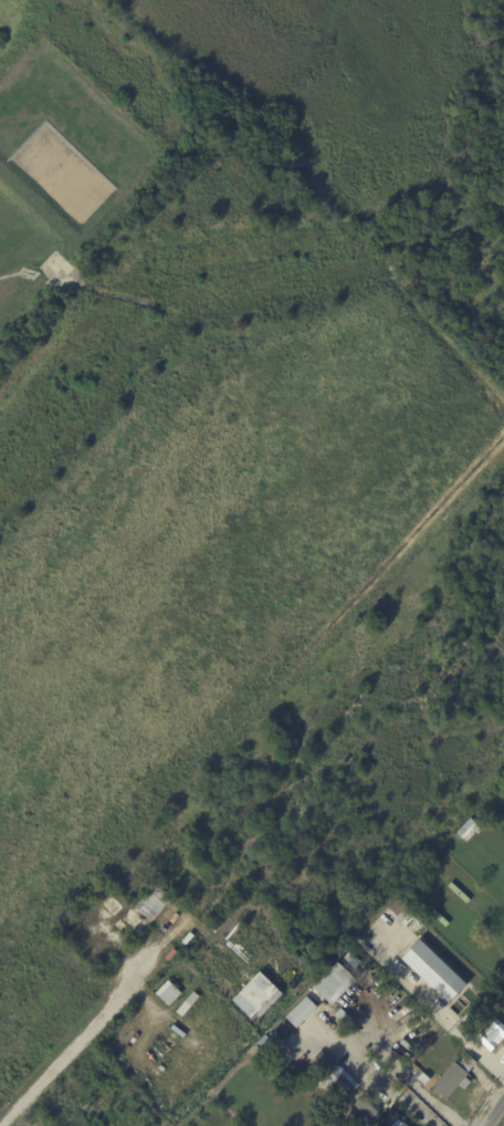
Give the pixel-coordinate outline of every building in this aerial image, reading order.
[(473,817),(483,827),(469,842),(459,833),(473,817)] [(149,920),(134,904),(156,882),(171,897),(149,920)] [(396,915),(388,906),(398,897),(406,905),(396,915)] [(124,919),(123,919),(126,916),(120,911),(127,905),(136,914),(127,924),(124,919)] [(130,921),(137,915),(143,920),(136,927),(130,921)] [(137,928),(144,921),(148,925),(140,931),(137,928)] [(196,935),(187,946),(182,942),(191,931),(196,935)] [(401,958),(448,1003),(466,983),(419,938),(401,958)] [(364,961),(355,972),(343,962),(351,951),(364,961)] [(355,979),(332,1004),(313,987),(337,961),(355,979)] [(231,1000),(259,971),(282,992),(254,1021),(231,1000)] [(185,992),(171,1005),(158,992),(171,980),(185,992)] [(202,997),(185,1018),(178,1012),(196,991),(202,997)] [(295,1028),(284,1016),(306,994),(317,1007),(295,1028)] [(355,1013),(345,1024),(334,1014),(340,1007),(346,1012),(349,1009),(355,1013)] [(470,1029),(471,1030),(460,1042),(445,1030),(458,1016),(470,1029)] [(498,1018),(503,1022),(503,1042),(494,1052),(480,1038),(498,1018)] [(356,1088),(347,1096),(312,1061),(324,1049),(359,1085),(356,1088)] [(474,1064),(468,1072),(469,1073),(465,1076),(470,1081),(463,1087),(459,1083),(445,1098),(431,1085),(454,1060),(456,1063),(465,1053),(475,1062),(474,1064)] [(382,1108),(376,1115),(359,1099),(366,1093),(382,1108)] [(399,1117),(390,1125),(408,1125),(399,1117)]
